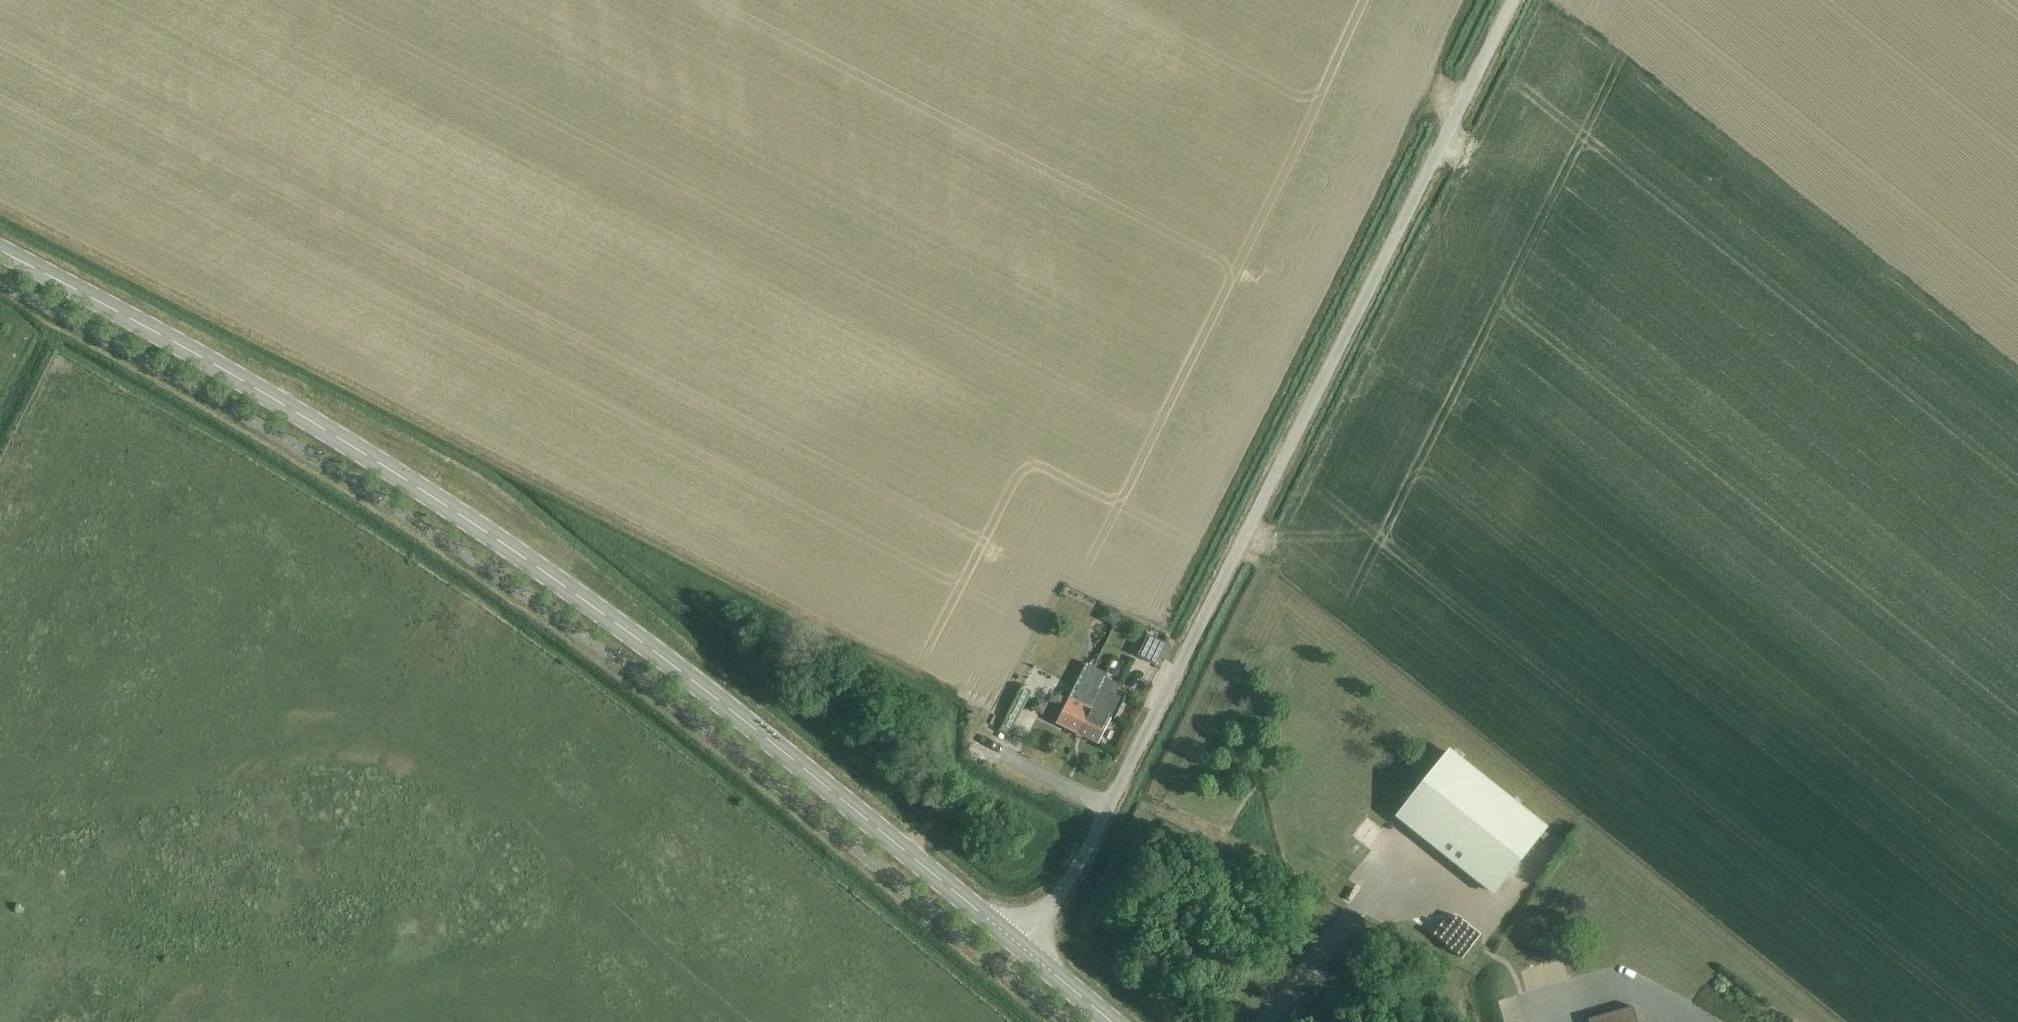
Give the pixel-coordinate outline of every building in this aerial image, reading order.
[(1108,609),(1104,619),(1113,623),(1117,614),(1108,609)] [(1138,657),(1155,665),(1166,644),(1148,635),(1138,657)] [(1088,664),(1058,724),(1078,734),(1106,678),(1108,674),(1088,664)] [(1106,678),(1078,734),(1098,744),(1114,713),(1116,714),(1115,716),(1117,716),(1126,698),(1124,698),(1123,700),(1116,696),(1120,686),(1106,678)] [(1042,714),(1046,705),(1037,700),(1033,709),(1042,714)] [(1399,816),(1494,892),(1544,827),(1449,751),(1399,816)] [(1588,1021),(1637,1021),(1633,1007),(1588,1020),(1588,1021)]
